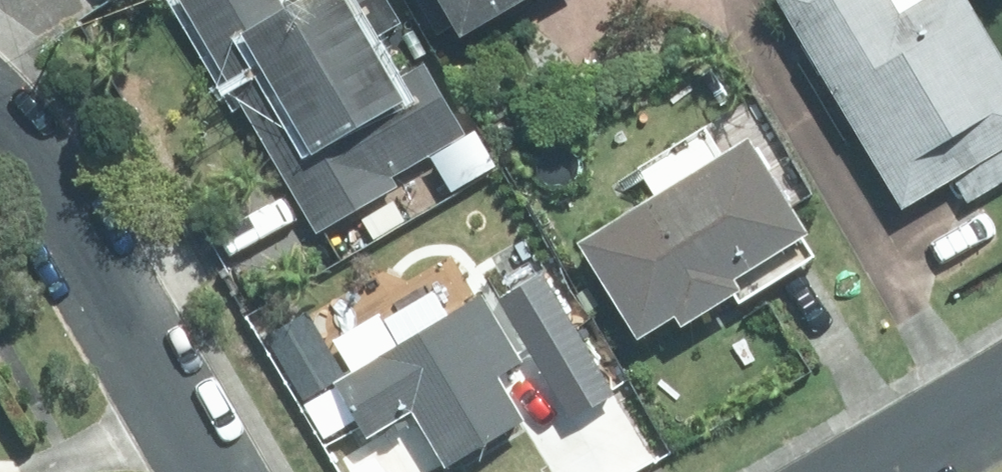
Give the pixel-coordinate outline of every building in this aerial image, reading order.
[(319,235),(400,188),(395,177),(471,134),(430,64),(406,77),(383,35),(405,23),(391,0),(307,0),(310,5),(294,14),(286,0),(186,0),(319,235)] [(544,0),(425,0),(444,33),(467,19),(478,38),(544,0)] [(1001,179),(1001,53),(970,0),(930,0),(903,16),(893,0),(779,0),(904,210),(954,180),(965,201),(1001,179)] [(693,326),(754,290),(748,280),(823,235),(762,138),(589,243),(649,340),(688,317),(693,326)] [(614,393),(542,269),(497,294),(569,419),(614,393)] [(449,319),(434,292),(387,319),(402,346),(339,382),(372,439),(419,413),(451,468),(533,421),(507,375),(527,363),(489,297),(449,319)]
